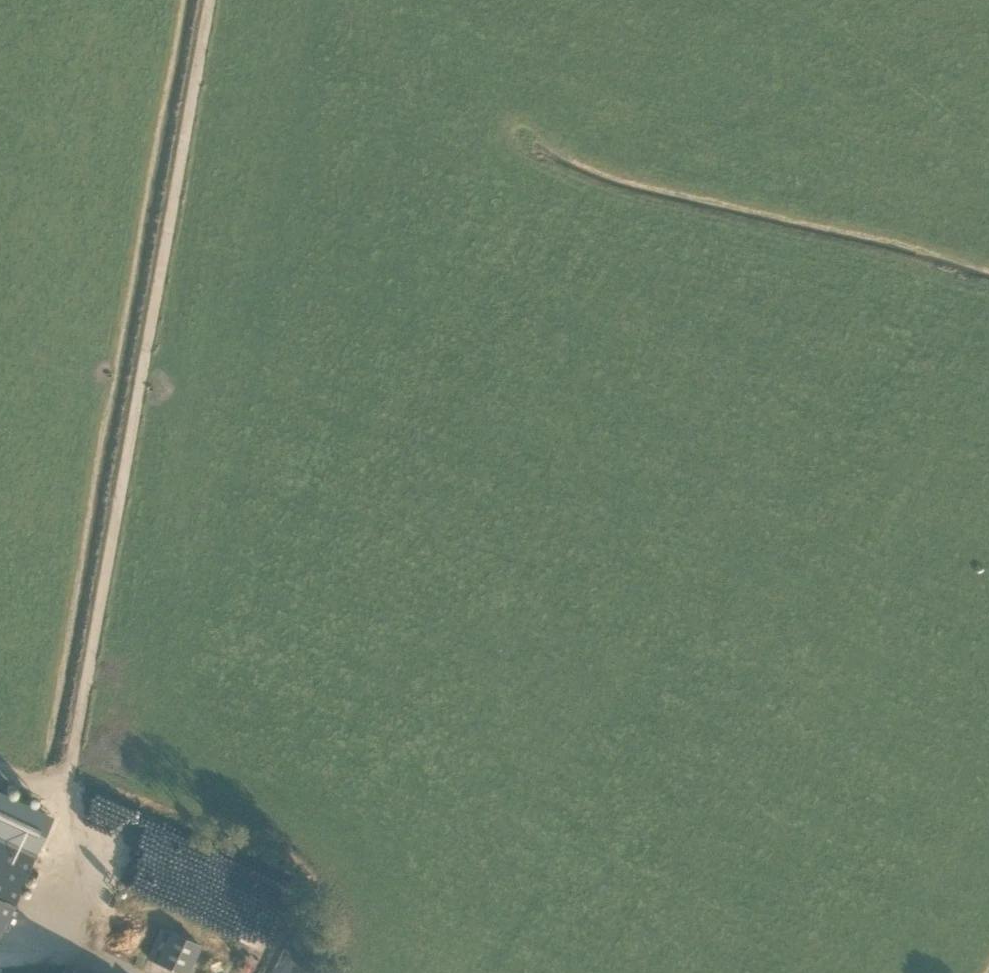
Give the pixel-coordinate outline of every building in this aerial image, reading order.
[(35,852),(51,818),(0,795),(0,836),(35,852)] [(36,853),(35,852),(0,836),(0,932),(36,853)] [(147,958),(152,961),(179,972),(187,972),(201,944),(162,926),(147,958)] [(68,965),(64,972),(85,972),(68,965)]
